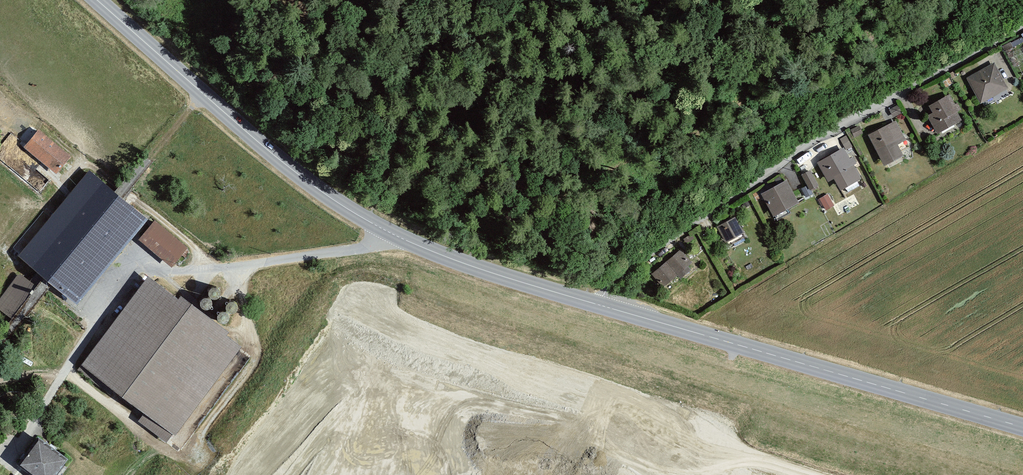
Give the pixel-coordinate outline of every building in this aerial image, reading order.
[(997,67),(969,83),(983,108),(1012,92),(997,67)] [(936,114),(928,118),(939,139),(965,126),(951,98),(932,107),(936,114)] [(898,123),(871,139),(889,170),(907,160),(901,150),(910,144),(898,123)] [(72,159),(41,136),(27,155),(59,178),(72,159)] [(848,150),(819,165),(830,187),(837,183),(845,199),(867,187),(848,150)] [(152,224),(92,175),(20,261),(79,311),(152,224)] [(813,175),(805,178),(812,196),(820,192),(813,175)] [(790,184),(763,198),(776,223),(803,209),(790,184)] [(821,197),(826,209),(835,205),(829,193),(821,197)] [(738,220),(719,229),(728,248),(747,239),(738,220)] [(189,253),(158,229),(143,247),(174,271),(189,253)] [(682,252),(652,278),(666,294),(696,268),(682,252)] [(0,298),(0,308),(13,317),(37,283),(19,271),(0,298)] [(245,354),(148,283),(83,371),(147,418),(140,428),(173,452),(245,354)] [(41,446),(22,473),(24,474),(61,474),(68,466),(41,446)]
